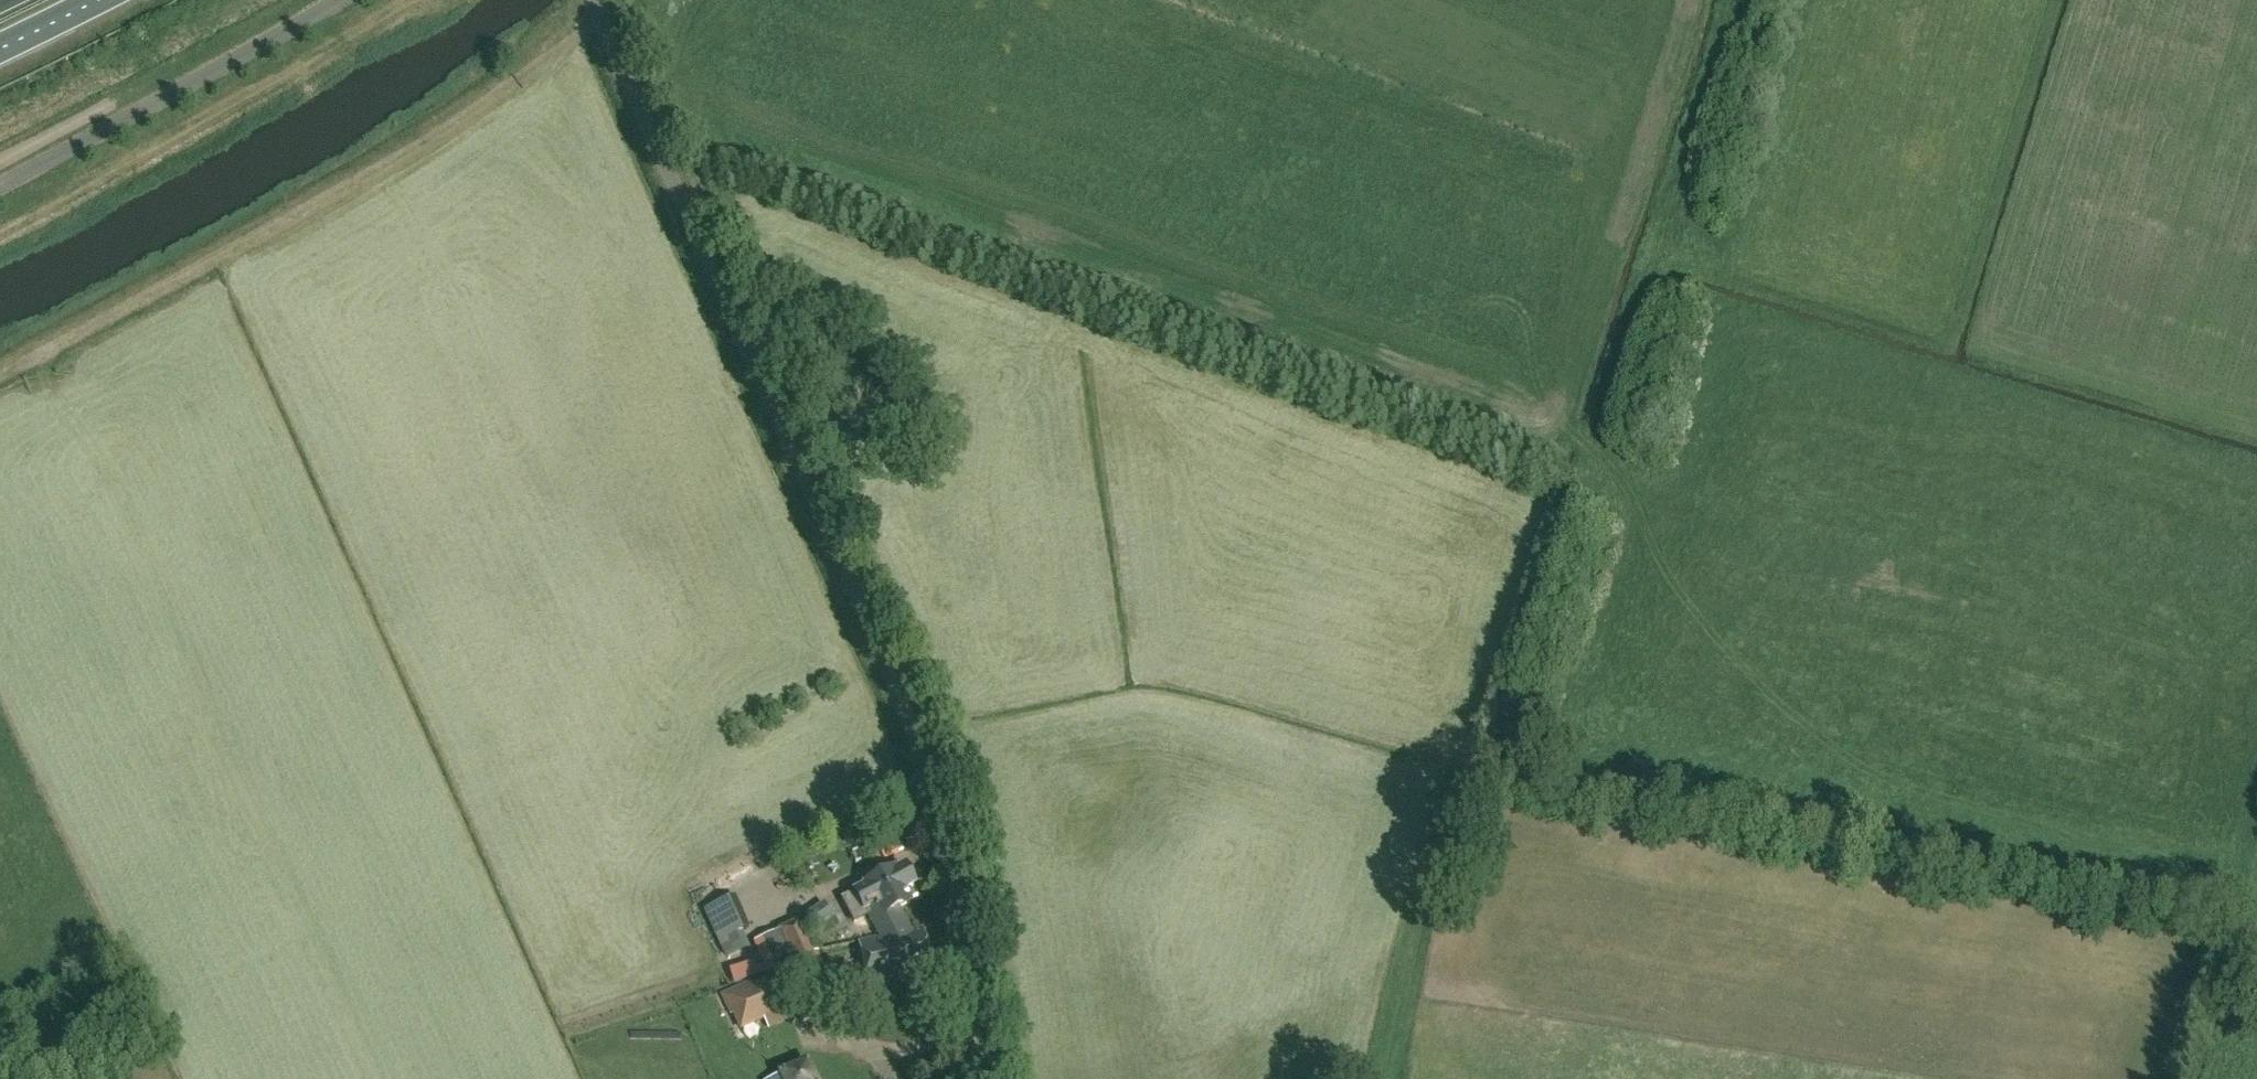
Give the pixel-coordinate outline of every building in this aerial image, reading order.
[(865,910),(880,937),(909,931),(898,909),(910,903),(903,890),(915,884),(906,866),(894,873),(893,871),(865,885),(866,887),(855,893),(864,911),(865,910)] [(708,913),(721,941),(749,928),(736,900),(708,913)] [(774,933),(789,964),(812,954),(812,953),(810,953),(796,923),(774,933)] [(924,928),(909,931),(880,937),(858,942),(868,987),(933,973),(924,928)] [(812,954),(789,964),(771,972),(774,980),(730,999),(742,1027),(787,1007),(782,998),(800,990),(793,974),(817,964),(812,954)]
